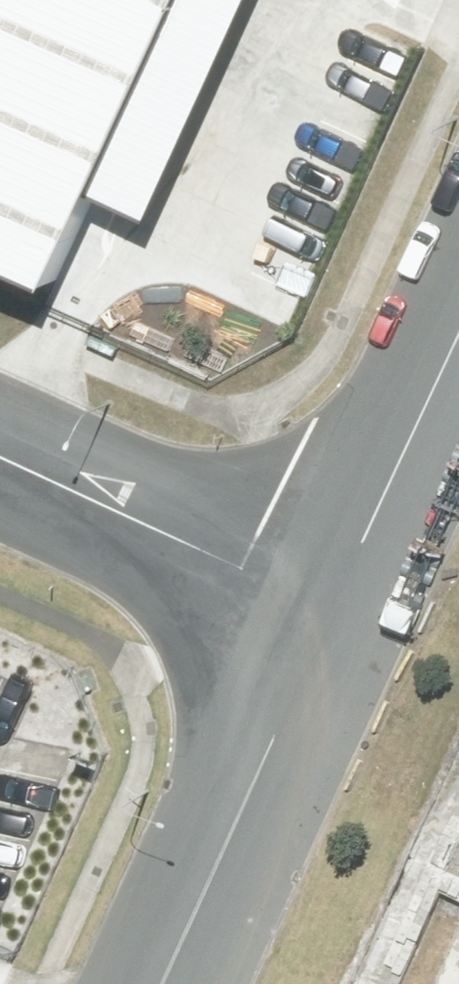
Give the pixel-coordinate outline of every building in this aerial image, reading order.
[(82,268),(118,185),(163,205),(253,0),(0,0),(0,233),(82,268)]
